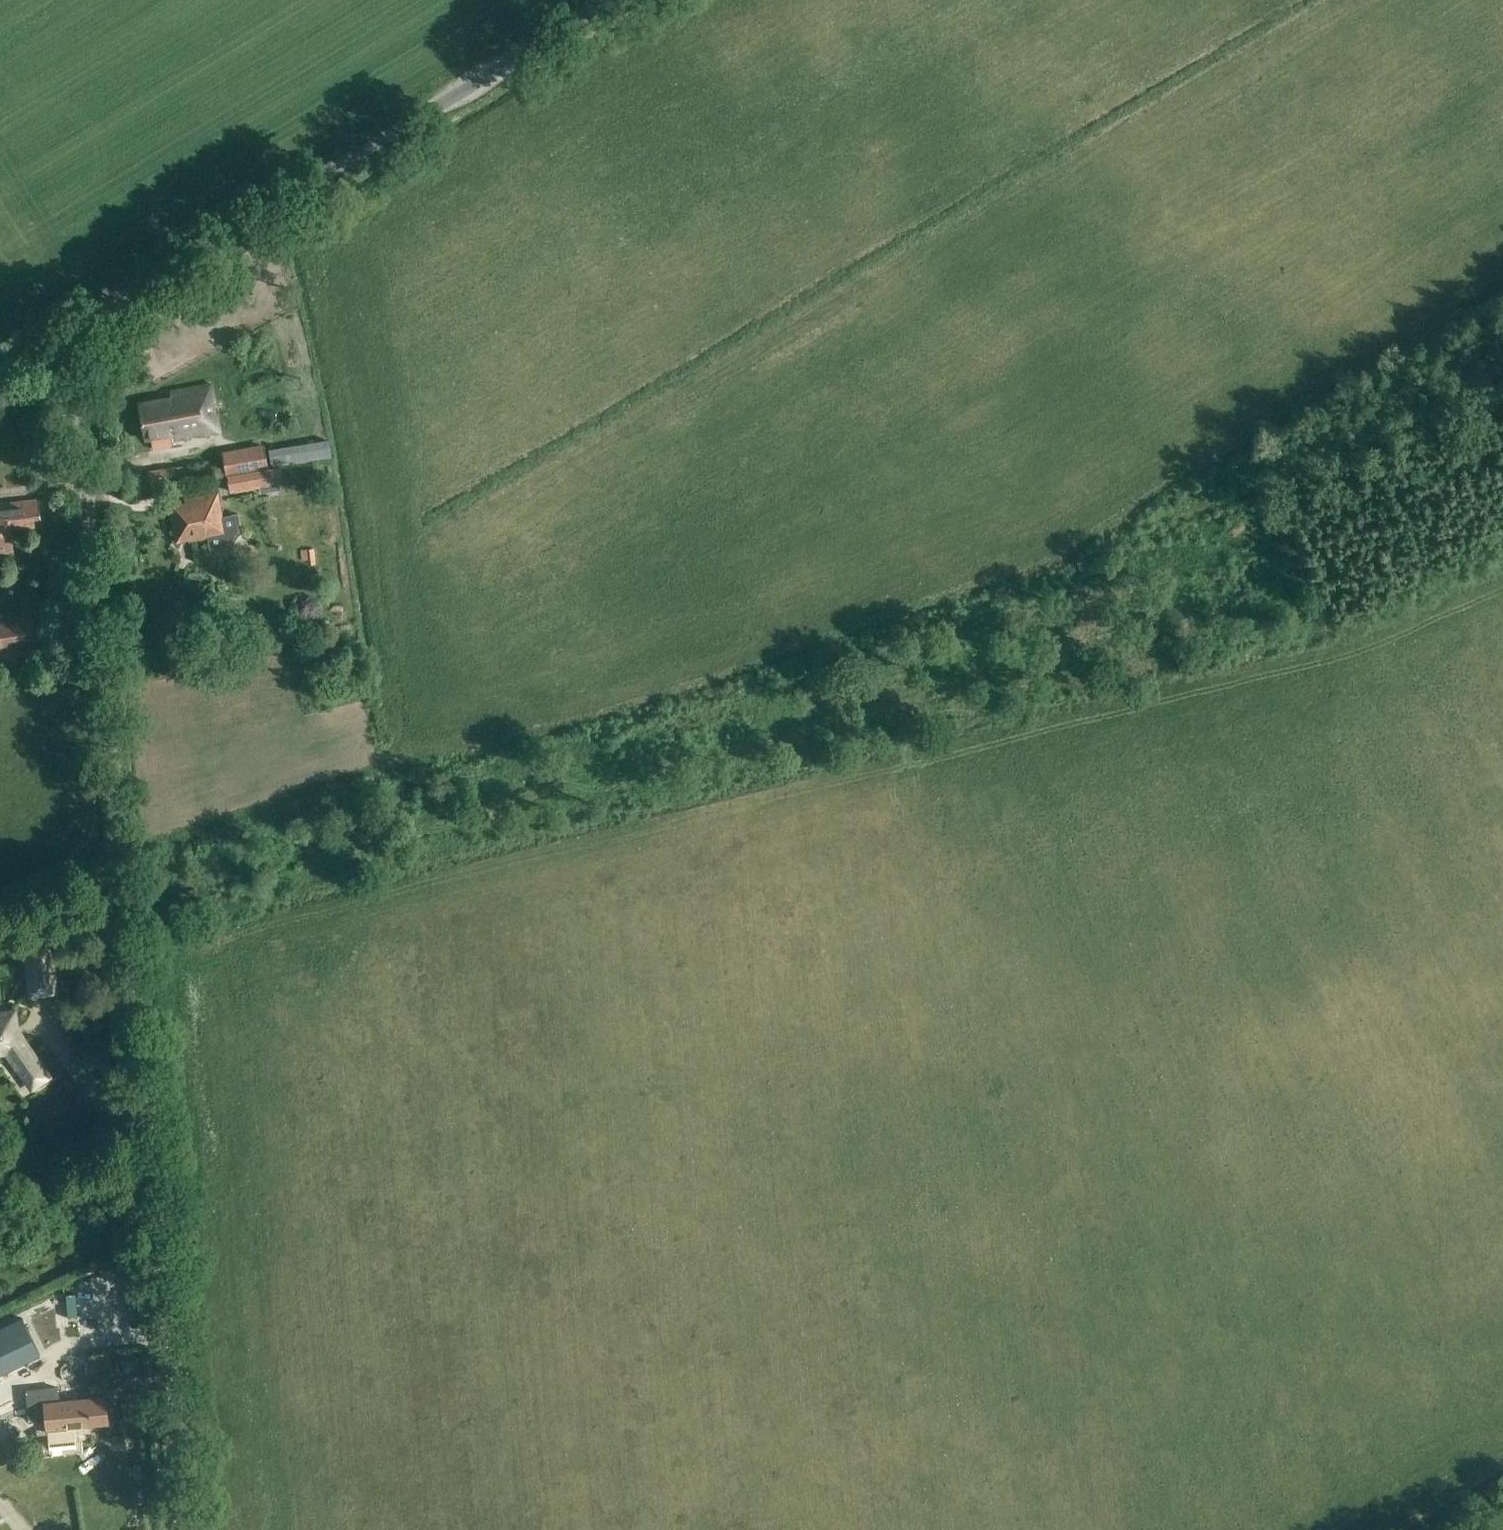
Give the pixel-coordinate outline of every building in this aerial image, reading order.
[(174,354),(161,357),(164,370),(178,367),(174,354)] [(171,397),(138,403),(144,438),(150,437),(152,448),(172,445),(171,439),(219,431),(211,384),(170,391),(171,397)] [(303,443),(269,450),(271,465),(306,459),(303,443)] [(222,452),(226,474),(268,468),(263,444),(222,452)] [(229,492),(259,487),(260,493),(281,490),(277,466),(268,468),(226,474),(229,492)] [(185,503),(169,506),(175,543),(207,538),(209,552),(229,549),(240,533),(237,516),(222,519),(217,493),(184,499),(185,503)] [(14,555),(11,529),(40,525),(37,499),(0,503),(0,556),(14,555)] [(36,644),(30,616),(8,619),(8,613),(0,614),(0,650),(36,644)] [(23,948),(27,998),(57,996),(52,944),(23,948)] [(6,1052),(33,1087),(49,1075),(16,1032),(14,1013),(0,1014),(0,1052),(6,1052)] [(40,1355),(23,1318),(0,1329),(0,1374),(40,1355)] [(45,1402),(47,1428),(108,1423),(106,1397),(59,1401),(58,1391),(45,1392),(46,1402),(45,1402)]
